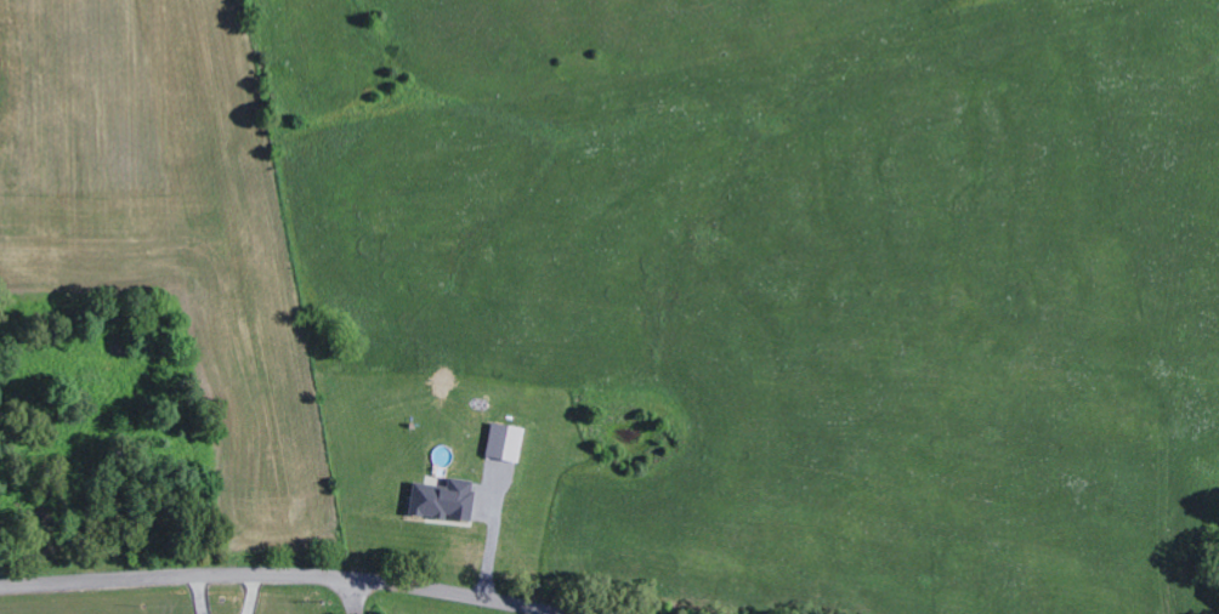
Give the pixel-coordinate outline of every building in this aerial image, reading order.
[(488,456),(520,463),(528,429),(495,422),(488,456)] [(416,483),(412,515),(473,522),(478,481),(451,478),(450,487),(416,483)]
